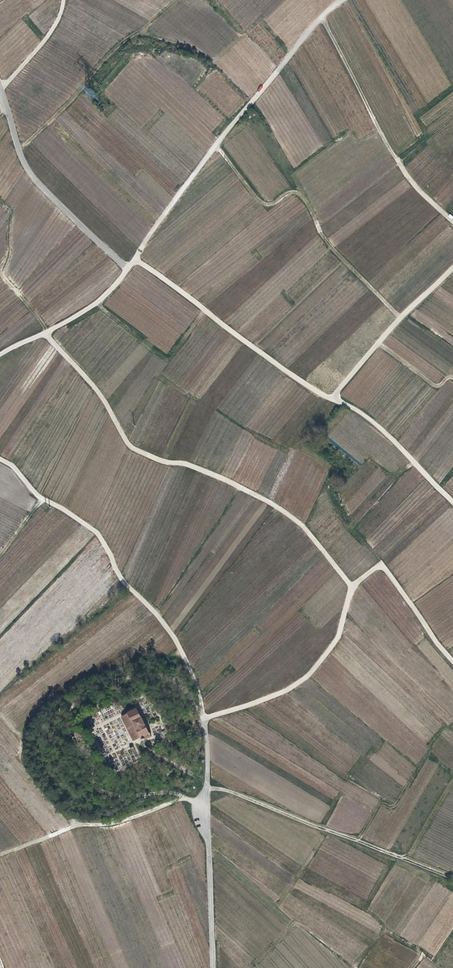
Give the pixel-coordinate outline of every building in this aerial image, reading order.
[(143,741),(152,736),(151,733),(150,733),(146,726),(147,726),(146,724),(145,725),(142,719),(143,718),(143,717),(142,717),(138,711),(140,710),(138,709),(122,717),(134,741),(142,738),(143,741)]
